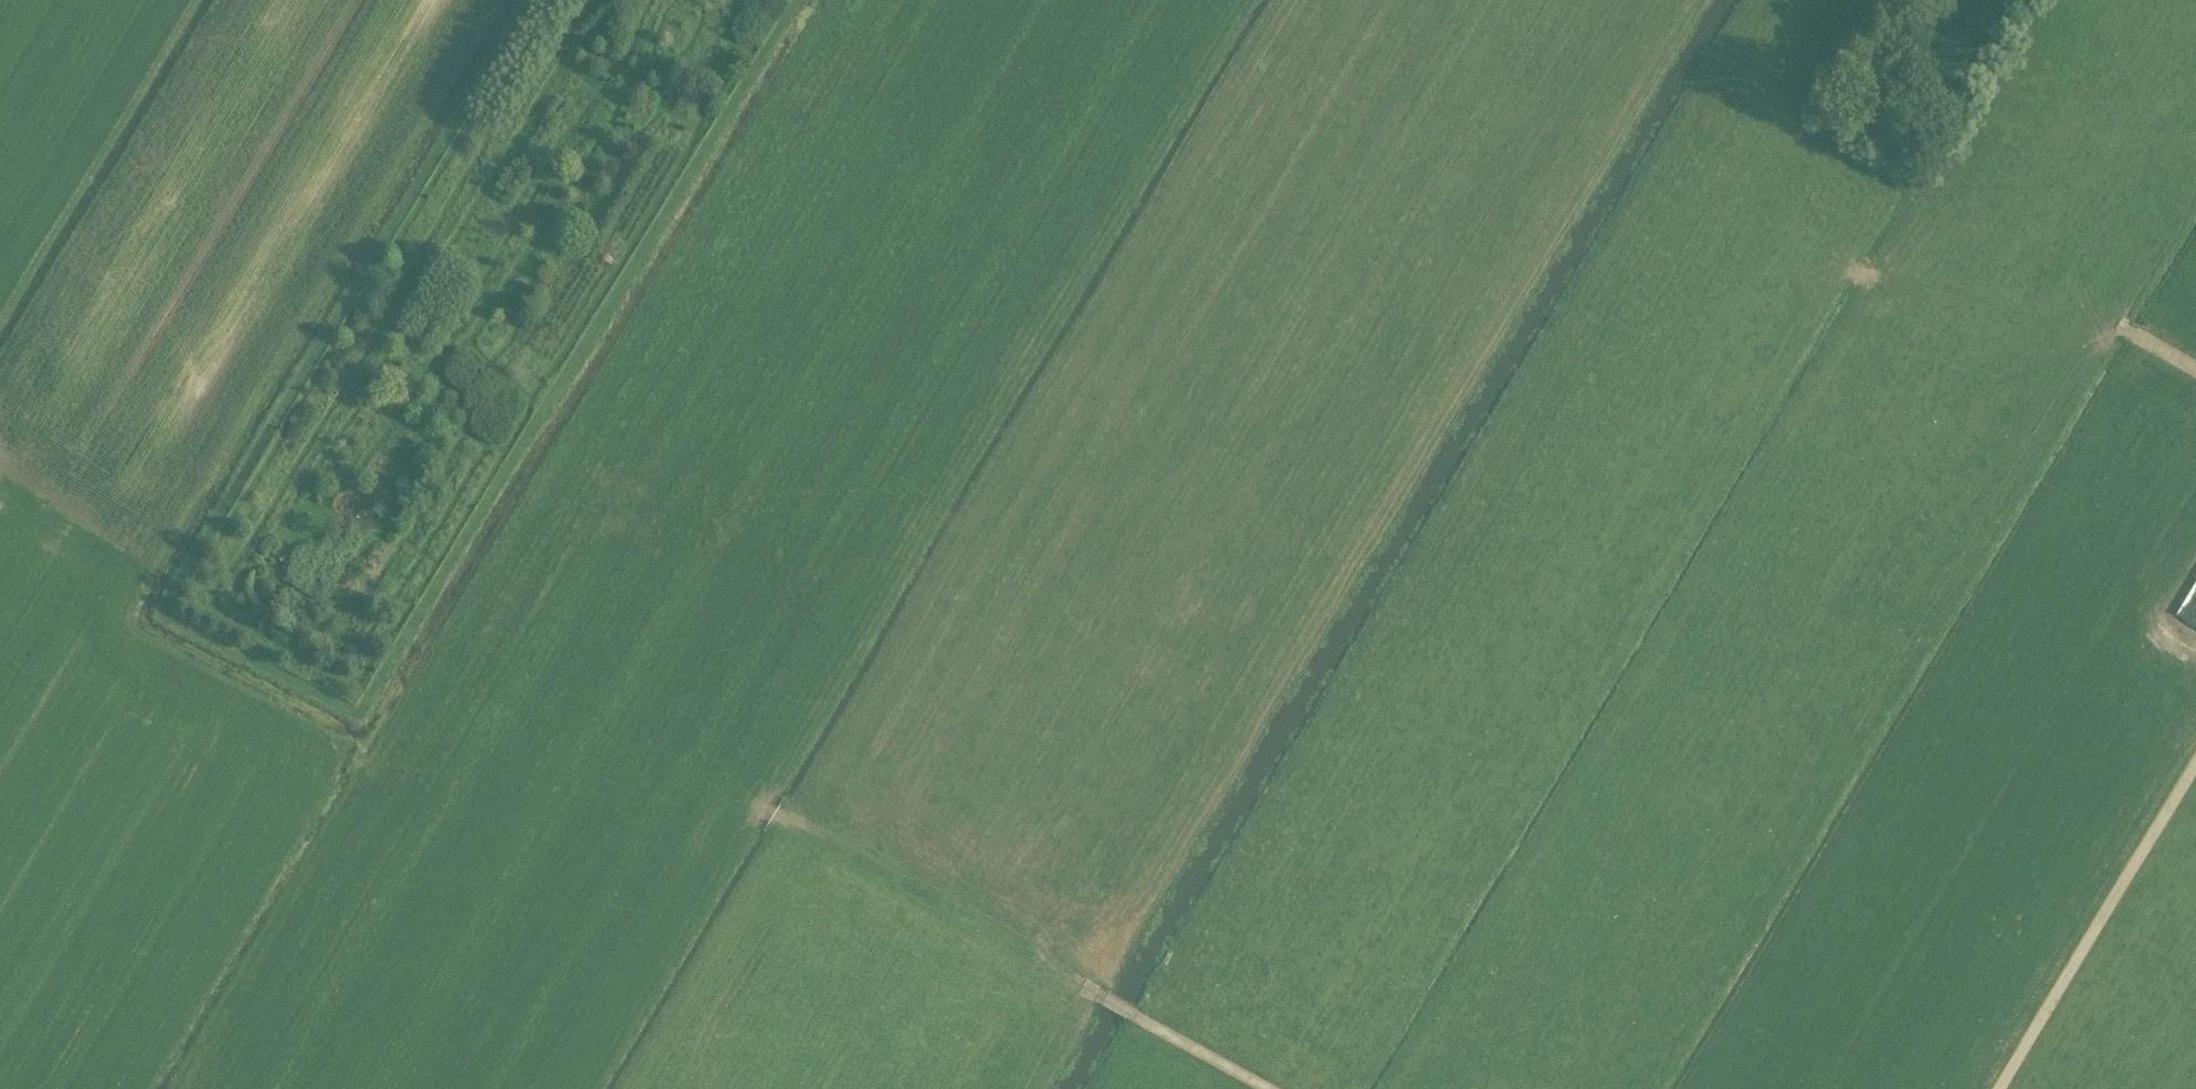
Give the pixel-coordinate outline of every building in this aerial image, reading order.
[(1926,130),(1921,141),(1930,146),(1936,136),(1926,130)]
